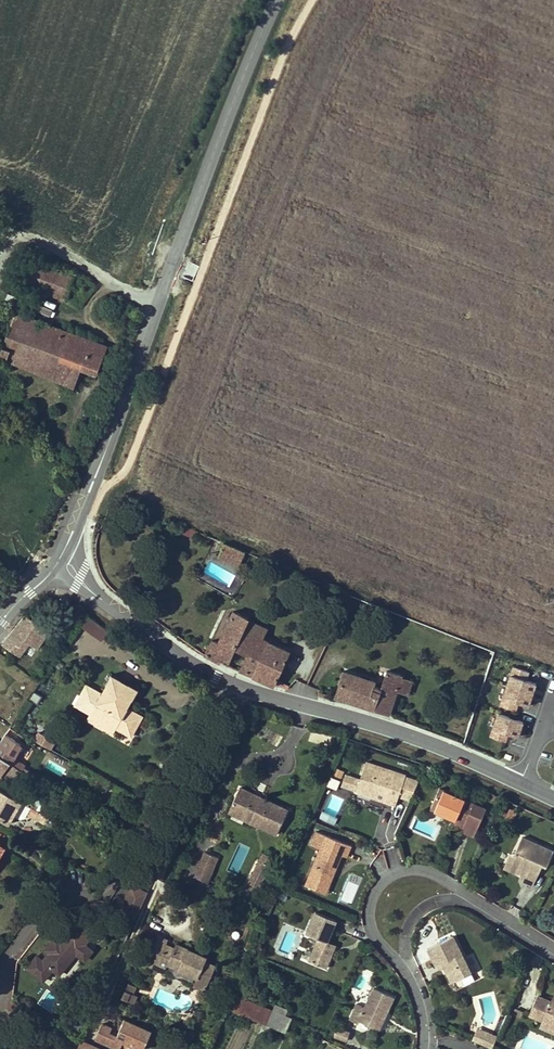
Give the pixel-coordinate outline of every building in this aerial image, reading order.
[(27,260),(19,282),(27,285),(25,290),(35,293),(37,289),(66,300),(72,284),(77,286),(80,280),(27,260)] [(8,331),(15,313),(9,310),(2,329),(8,331)] [(38,321),(15,313),(0,353),(0,357),(22,366),(38,321)] [(97,374),(107,347),(38,321),(22,366),(65,383),(70,386),(78,366),(83,368),(97,374)] [(75,387),(83,368),(78,366),(70,386),(75,387)] [(240,565),(245,551),(224,543),(219,556),(240,565)] [(233,611),(218,643),(213,641),(205,655),(220,662),(222,657),(229,661),(226,665),(235,669),(240,671),(253,676),(274,686),(275,683),(290,651),(263,639),(244,630),(248,620),(249,618),(233,611)] [(24,615),(0,645),(23,663),(47,632),(24,615)] [(101,641),(108,631),(89,617),(82,627),(101,641)] [(248,620),(244,630),(263,639),(267,629),(248,620)] [(500,708),(517,712),(518,705),(531,707),(536,684),(528,682),(530,672),(509,667),(500,708)] [(336,697),(389,715),(402,678),(402,676),(387,671),(380,691),(373,689),(375,681),(344,671),(335,697),(336,697)] [(136,713),(127,708),(131,699),(132,700),(138,689),(129,684),(127,688),(119,683),(121,680),(112,674),(106,685),(107,685),(102,694),(86,685),(81,695),(102,707),(96,719),(115,730),(116,728),(125,733),(136,713)] [(398,690),(408,693),(412,681),(402,678),(398,690)] [(37,703),(41,696),(35,692),(30,699),(37,703)] [(102,707),(81,695),(75,705),(91,714),(87,719),(113,734),(115,730),(96,719),(102,707)] [(131,736),(142,716),(136,713),(125,733),(131,736)] [(509,736),(520,738),(523,720),(491,715),(487,739),(508,743),(509,736)] [(115,738),(129,745),(132,740),(117,733),(115,738)] [(37,734),(33,742),(50,750),(54,742),(37,734)] [(0,749),(0,756),(10,763),(14,758),(0,749)] [(7,767),(10,763),(0,756),(0,762),(7,767)] [(25,765),(14,758),(10,763),(21,770),(25,765)] [(412,795),(418,781),(405,777),(406,775),(366,762),(360,780),(357,790),(356,792),(374,798),(377,790),(398,797),(399,796),(410,800),(412,795)] [(12,783),(21,770),(10,763),(7,767),(1,777),(12,783)] [(430,777),(434,768),(426,764),(422,773),(430,777)] [(354,789),(357,779),(345,775),(342,785),(354,789)] [(35,809),(42,796),(36,792),(29,788),(14,783),(8,794),(21,802),(35,809)] [(277,834),(288,810),(260,797),(259,800),(253,797),(254,794),(240,787),(231,807),(248,815),(246,820),(277,834)] [(474,836),(486,809),(439,788),(431,809),(456,820),(455,823),(463,827),(461,830),(474,836)] [(21,802),(8,794),(0,789),(0,819),(9,824),(14,816),(20,819),(25,818),(28,814),(36,818),(40,812),(35,809),(21,802)] [(396,805),(398,797),(377,790),(374,798),(396,805)] [(335,826),(345,798),(330,792),(319,820),(335,826)] [(510,817),(513,810),(506,806),(502,814),(510,817)] [(246,820),(248,815),(231,807),(228,812),(246,820)] [(48,816),(40,812),(36,818),(37,819),(45,824),(48,817),(48,816)] [(53,828),(57,821),(48,816),(48,817),(45,824),(53,828)] [(127,836),(129,832),(120,827),(116,833),(127,836)] [(335,871),(342,855),(347,857),(352,846),(325,835),(305,885),(319,890),(323,880),(330,883),(333,876),(331,873),(333,870),(335,871)] [(546,867),(553,851),(522,837),(514,856),(509,866),(521,871),(522,868),(527,871),(522,881),(533,885),(542,865),(546,867)] [(390,866),(402,863),(398,848),(386,851),(390,866)] [(207,882),(218,857),(205,852),(195,877),(207,882)] [(269,866),(273,857),(264,852),(259,861),(269,866)] [(509,866),(514,856),(510,854),(503,868),(516,873),(521,873),(522,881),(527,871),(522,868),(521,871),(509,866)] [(84,869),(86,864),(80,861),(78,866),(84,869)] [(258,888),(269,866),(259,861),(249,883),(258,888)] [(206,894),(210,885),(197,880),(193,888),(206,894)] [(326,894),(330,883),(323,880),(319,890),(326,894)] [(258,888),(249,883),(246,888),(256,893),(258,888)] [(142,905),(147,893),(132,886),(127,898),(142,905)] [(250,905),(256,893),(246,888),(240,900),(250,905)] [(285,900),(288,892),(282,890),(279,897),(285,900)] [(266,908),(269,900),(261,897),(258,905),(266,908)] [(135,920),(142,905),(127,898),(120,913),(135,920)] [(262,917),(264,912),(257,909),(254,914),(262,917)] [(327,941),(336,920),(315,912),(306,933),(319,938),(309,961),(326,968),(333,950),(330,949),(332,943),(327,941)] [(59,974),(76,953),(84,944),(85,945),(85,944),(95,932),(77,918),(60,940),(54,947),(50,944),(45,950),(49,953),(43,960),(37,955),(27,968),(43,981),(53,969),(59,974)] [(166,944),(168,940),(158,936),(156,940),(166,944)] [(471,972),(453,936),(428,948),(436,965),(439,964),(442,963),(445,967),(452,982),(471,972)] [(54,947),(60,940),(56,937),(50,944),(54,947)] [(207,958),(176,944),(174,948),(166,944),(156,940),(146,964),(155,968),(157,964),(166,968),(168,964),(198,978),(199,978),(201,973),(211,978),(216,966),(205,962),(207,958)] [(84,960),(93,950),(85,944),(85,945),(84,944),(76,953),(84,960)] [(166,968),(157,964),(155,968),(164,972),(166,968)] [(205,990),(211,978),(201,973),(199,978),(198,978),(194,986),(205,990)] [(132,993),(136,986),(129,983),(122,998),(133,1003),(136,995),(132,993)] [(379,1030),(394,997),(374,988),(365,1007),(357,1004),(350,1020),(358,1024),(360,1021),(379,1030)] [(47,991),(38,1003),(50,1011),(59,999),(47,991)] [(552,998),(551,1001),(537,995),(529,1014),(543,1020),(544,1017),(553,1022),(553,999),(552,998)] [(273,1011),(239,997),(234,1010),(285,1031),(291,1019),(283,1016),(273,1011)] [(283,1016),(286,1008),(276,1004),(273,1011),(283,1016)] [(544,1017),(543,1020),(540,1026),(553,1032),(553,1022),(544,1017)] [(124,1041),(142,1048),(144,1048),(152,1031),(124,1019),(117,1036),(110,1033),(112,1028),(102,1024),(95,1039),(118,1048),(120,1048),(124,1041)] [(347,1040),(350,1033),(337,1028),(334,1036),(347,1040)] [(482,1044),(485,1036),(495,1041),(497,1036),(478,1028),(472,1040),(482,1044)] [(492,1048),(495,1041),(485,1036),(482,1044),(492,1048)]
